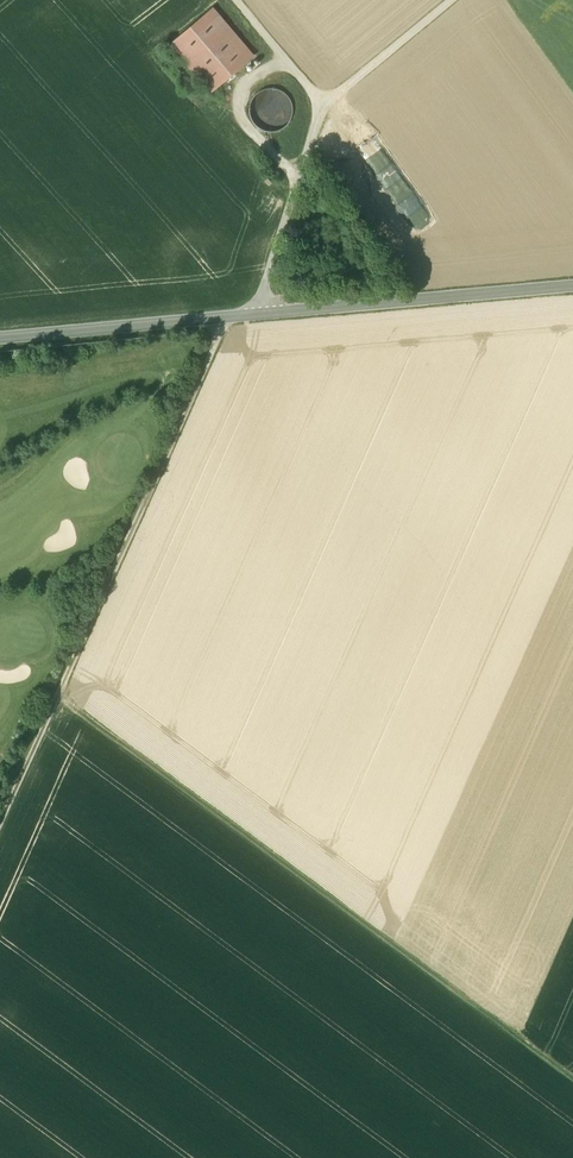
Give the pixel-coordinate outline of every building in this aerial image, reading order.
[(254,56),(213,8),(170,45),(210,92),(254,56)] [(292,118),(293,110),(291,101),(286,94),(279,90),(271,88),(263,90),(256,95),(251,102),(249,110),(251,119),(256,126),(263,130),(271,132),(280,130),(287,125),(292,118)]
